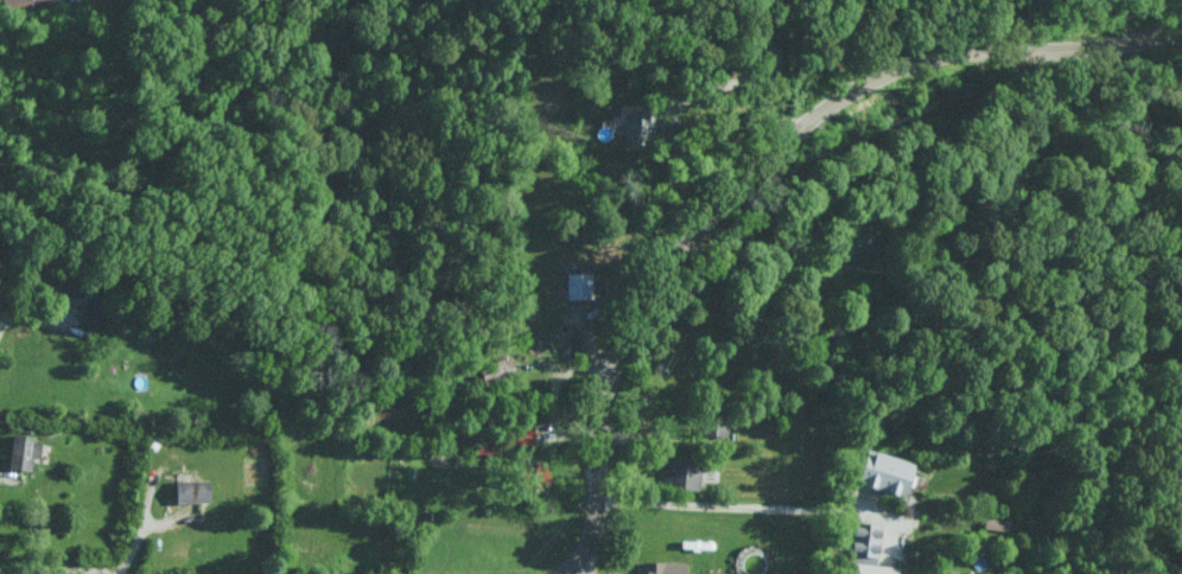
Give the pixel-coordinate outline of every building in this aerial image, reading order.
[(4,14),(66,0),(1,0),(4,14)] [(592,272),(567,273),(568,299),(592,298),(592,272)] [(569,335),(554,335),(554,362),(568,362),(569,335)] [(516,444),(533,445),(534,427),(517,426),(516,444)] [(41,437),(11,436),(9,469),(32,469),(32,457),(41,458),(41,437)] [(916,464),(868,448),(857,481),(905,497),(916,464)] [(700,489),(701,460),(665,459),(664,488),(700,489)] [(176,503),(211,502),(211,479),(176,480),(176,503)] [(642,573),(686,573),(686,561),(642,562),(642,573)]
